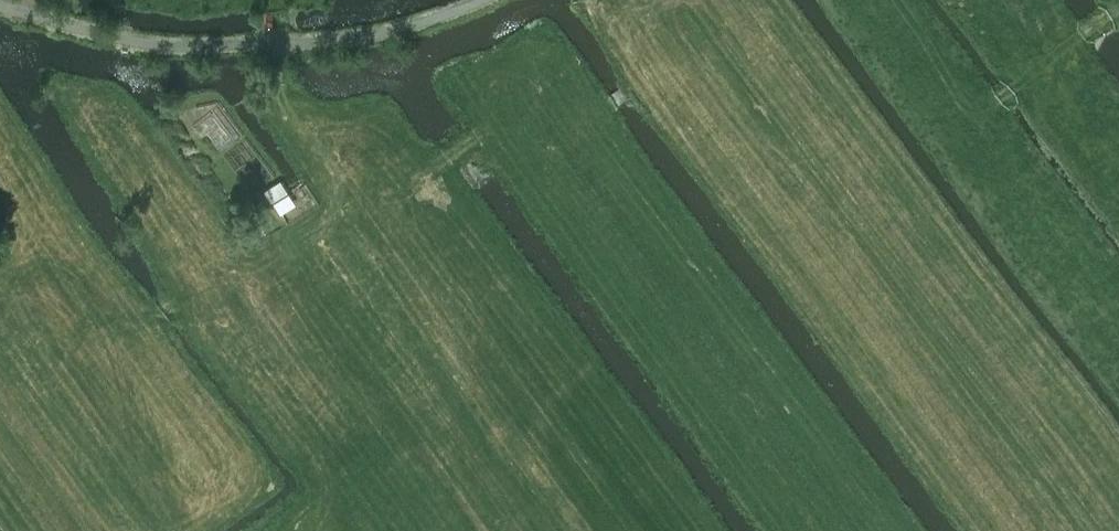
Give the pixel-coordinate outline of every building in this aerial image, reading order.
[(280,180),(265,190),(272,201),(287,191),(280,180)]
